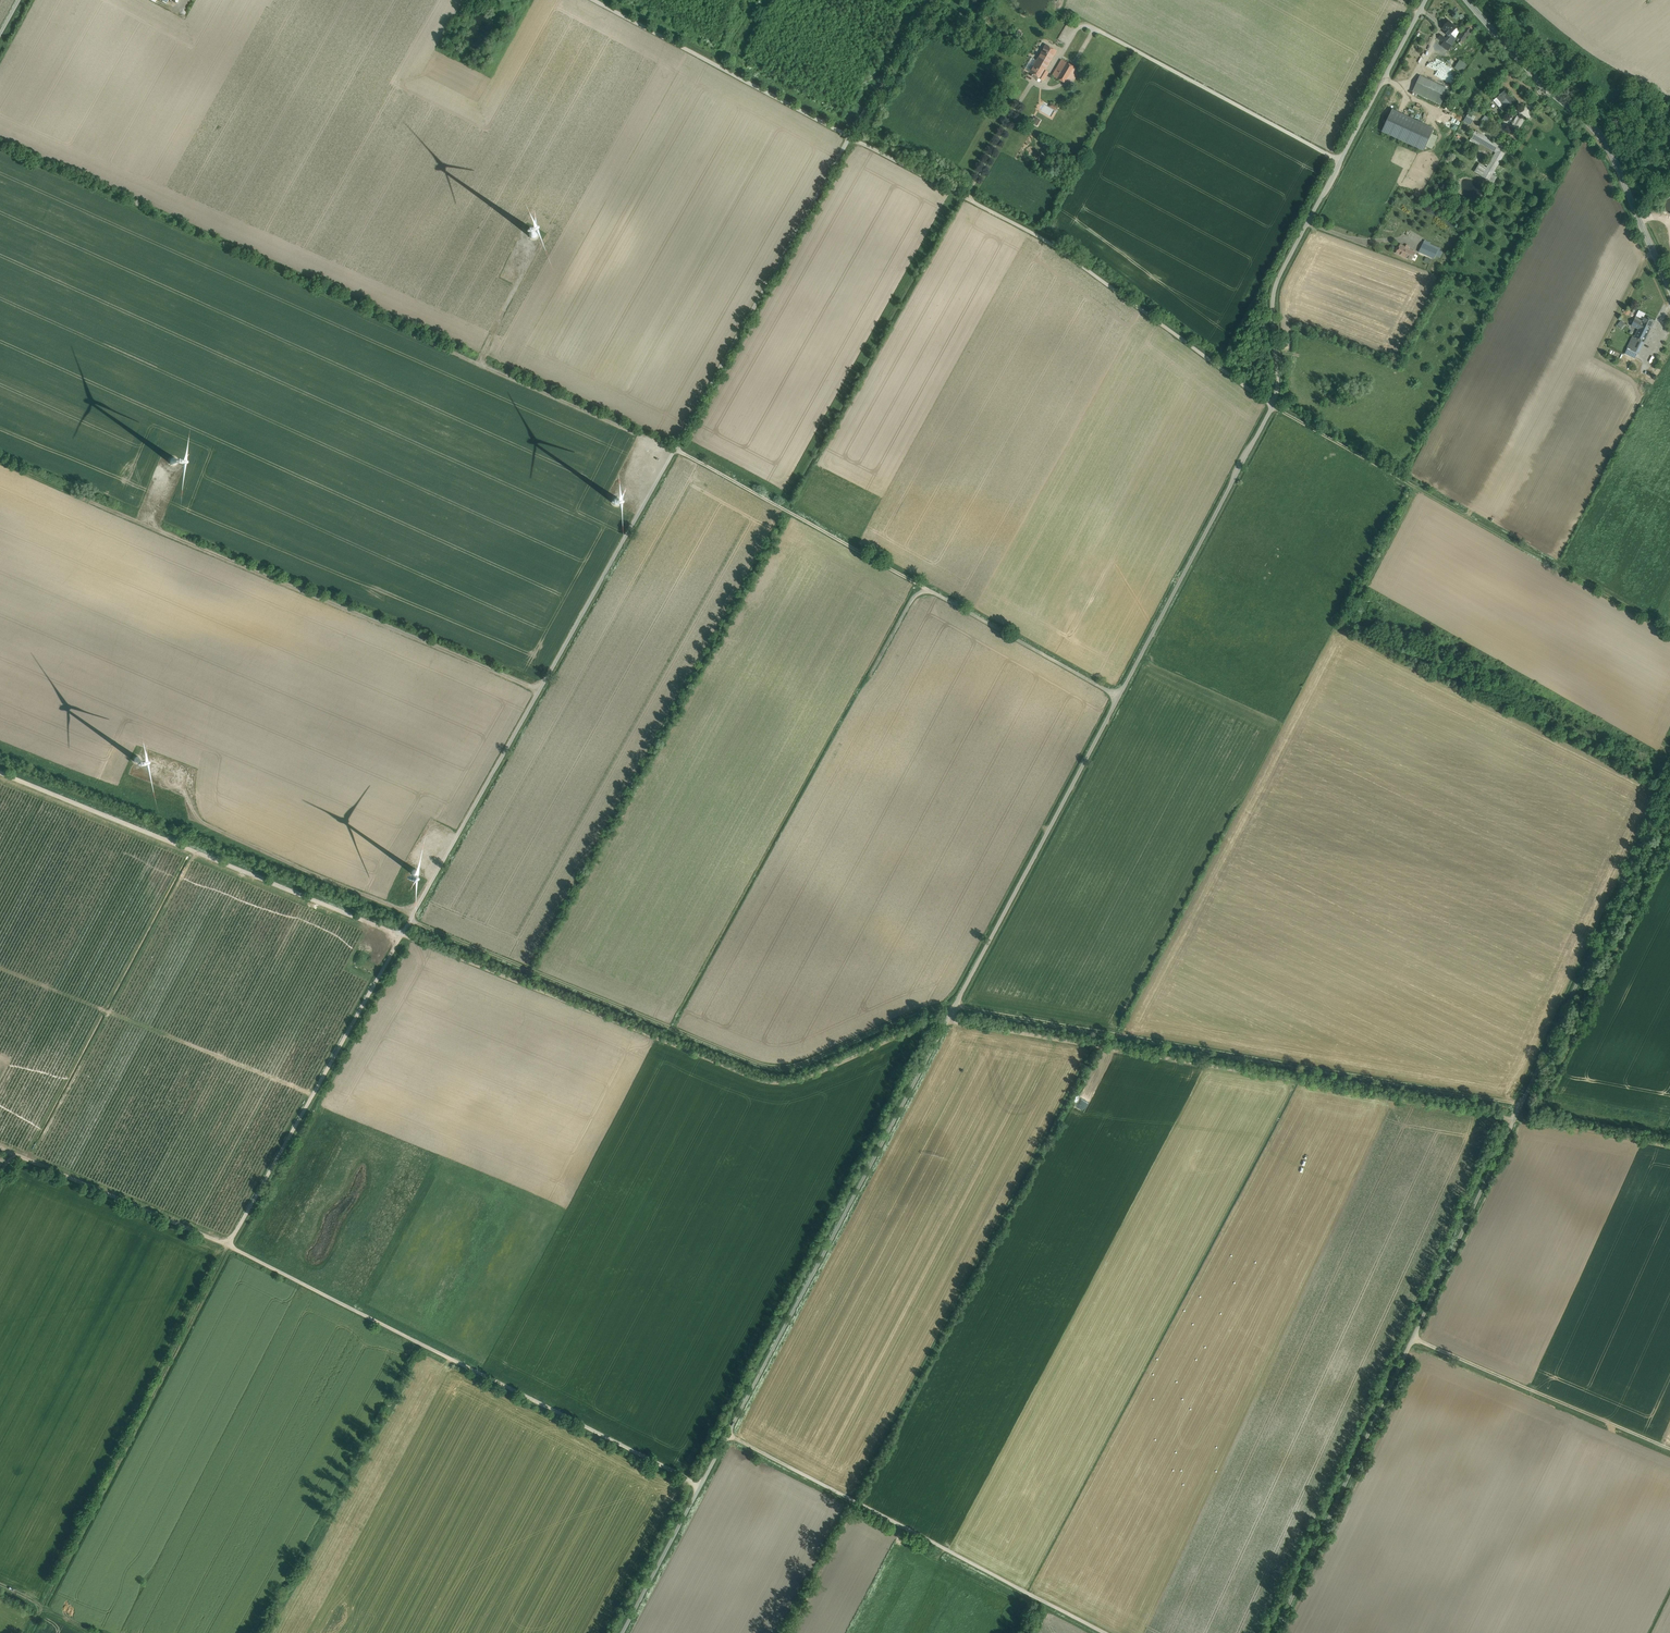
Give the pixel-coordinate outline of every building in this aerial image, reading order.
[(1456,28),(1449,21),(1443,28),(1447,32),(1446,33),(1449,36),(1451,34),(1456,28)] [(1476,29),(1470,22),(1464,27),(1465,27),(1458,37),(1461,40),(1464,42),(1467,39),(1468,40),(1469,38),(1468,37),(1471,34),(1476,29)] [(1449,36),(1446,39),(1452,44),(1455,38),(1451,34),(1449,36)] [(1452,44),(1446,39),(1441,35),(1438,38),(1445,44),(1443,46),(1449,50),(1452,44)] [(1039,55),(1036,61),(1029,72),(1043,81),(1048,72),(1045,71),(1057,51),(1045,45),(1039,55)] [(1077,69),(1061,60),(1052,76),(1068,85),(1077,69)] [(1432,70),(1453,79),(1457,69),(1434,60),(1433,64),(1434,64),(1432,70)] [(1448,89),(1420,76),(1413,92),(1441,105),(1448,89)] [(1515,101),(1506,90),(1497,98),(1494,100),(1500,108),(1503,112),(1515,101)] [(1052,115),(1054,109),(1049,107),(1050,105),(1043,102),(1040,110),(1052,115)] [(1380,112),(1386,114),(1384,119),(1386,120),(1391,107),(1383,103),(1380,112)] [(1434,128),(1392,109),(1382,132),(1423,151),(1434,128)] [(1475,116),(1468,112),(1465,118),(1468,120),(1466,122),(1470,124),(1475,116)] [(1517,116),(1514,121),(1521,126),(1524,120),(1517,116)] [(1514,121),(1500,145),(1478,132),(1477,132),(1475,131),(1471,138),(1479,143),(1496,152),(1482,176),(1489,180),(1521,126),(1514,121)] [(1430,246),(1423,243),(1419,252),(1426,255),(1430,246)] [(1416,252),(1400,244),(1396,253),(1407,259),(1408,257),(1412,259),(1416,252)] [(1438,250),(1430,246),(1426,255),(1434,258),(1438,250)] [(1654,321),(1645,316),(1643,319),(1636,316),(1632,325),(1638,329),(1638,330),(1647,335),(1654,321)] [(1621,320),(1617,324),(1622,328),(1626,323),(1621,320)] [(1647,335),(1638,330),(1634,337),(1644,342),(1647,335)] [(1640,350),(1644,342),(1634,337),(1633,336),(1631,341),(1634,343),(1632,346),(1640,350)] [(1630,349),(1628,348),(1625,353),(1635,358),(1637,353),(1630,349)]
